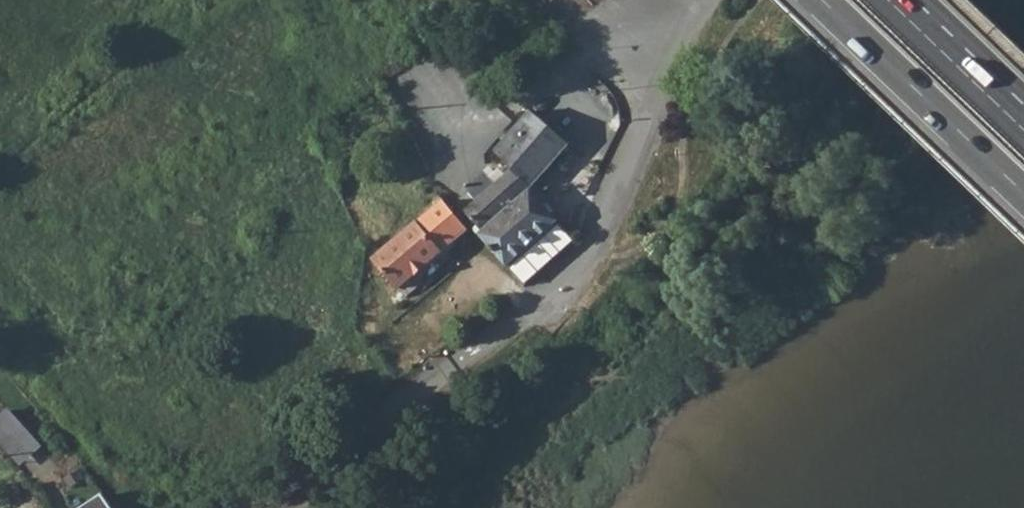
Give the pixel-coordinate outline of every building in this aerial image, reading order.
[(488,172),(468,191),(479,203),(467,212),(481,227),(477,231),(518,278),(570,233),(533,190),(572,146),(532,111),(497,152),(513,171),(499,184),(488,172)] [(445,200),(376,259),(408,297),(455,257),(449,250),(471,231),(445,200)] [(0,414),(0,440),(20,423),(7,408),(0,414)] [(0,440),(0,442),(18,463),(39,445),(20,423),(0,440)] [(67,483),(85,497),(94,485),(76,471),(67,483)] [(104,496),(86,507),(113,507),(104,496)]
